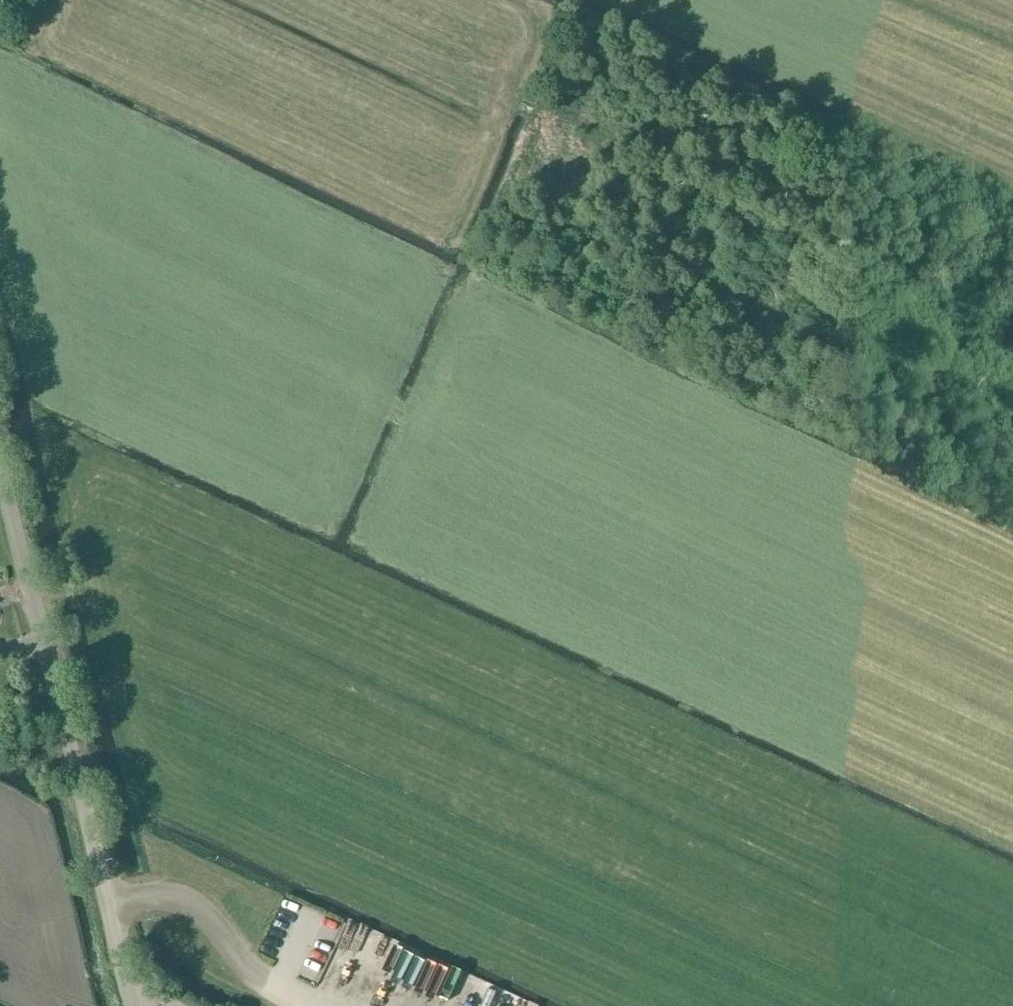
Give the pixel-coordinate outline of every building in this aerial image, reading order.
[(448,995),(454,979),(418,966),(408,994),(432,1003),(436,990),(448,995)]
